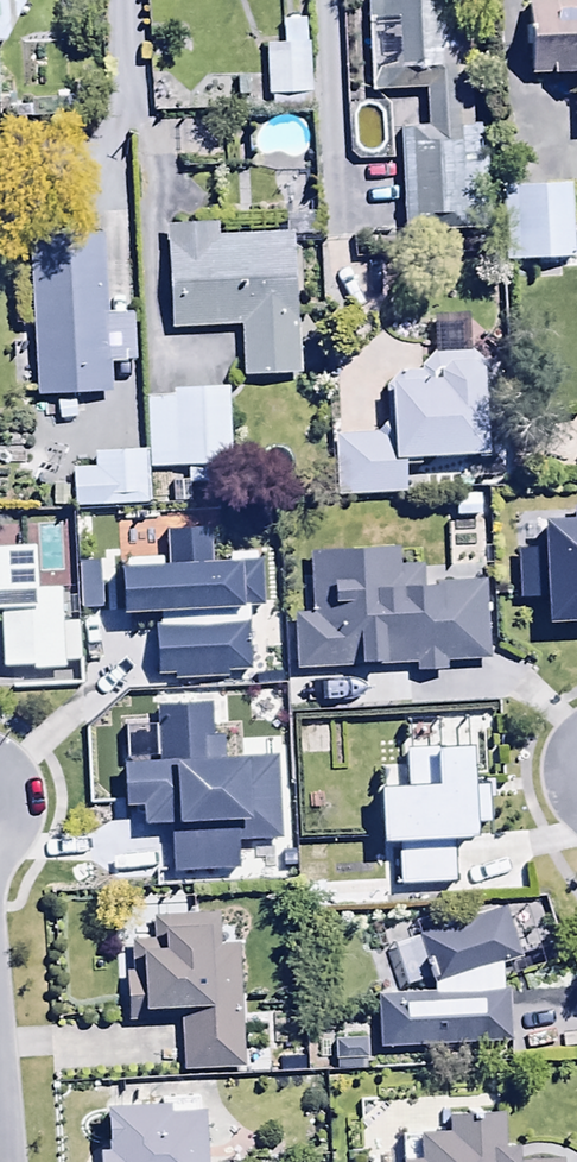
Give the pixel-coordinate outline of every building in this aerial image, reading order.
[(28,44),(24,0),(0,0),(0,47),(28,44)] [(366,92),(426,91),(426,132),(398,132),(400,237),(487,235),(485,129),(472,129),(470,0),(364,0),(366,92)] [(526,5),(530,81),(576,78),(576,2),(526,5)] [(282,46),(262,47),(264,98),(312,97),(309,25),(282,26),(282,46)] [(572,191),(498,193),(500,263),(574,261),(572,191)] [(219,229),(164,231),(169,335),(240,332),(242,384),(298,382),(292,238),(219,241),(219,229)] [(97,265),(26,268),(31,403),(103,400),(97,265)] [(483,358),(465,358),(465,318),(431,319),(431,358),(426,358),(418,374),(397,375),(387,391),(387,436),(332,436),(332,498),(406,497),(406,468),(484,467),(483,358)] [(229,398),(147,401),(149,454),(91,456),(92,472),(72,473),(73,512),(147,510),(146,471),(232,468),(229,398)] [(397,551),(308,554),(310,615),(292,615),(294,675),(414,671),(414,677),(443,676),(443,667),(488,665),(486,589),(422,591),(422,568),(398,569),(397,551)] [(59,676),(59,664),(77,664),(77,627),(62,627),(61,592),(34,593),(33,554),(0,555),(0,674),(59,676)] [(451,888),(451,847),(471,847),(471,832),(483,832),(482,796),(469,796),(468,754),(403,755),(403,795),(376,796),(377,853),(398,853),(398,888),(451,888)] [(431,997),(376,998),(378,1054),(508,1050),(505,969),(518,965),(503,914),(469,924),(467,917),(440,925),(443,936),(418,944),(432,988),(431,997)] [(128,1026),(179,1023),(181,1076),(241,1073),(236,950),(230,950),(229,930),(215,931),(215,920),(150,923),(151,945),(128,946),(129,963),(138,963),(139,974),(125,975),(128,1026)] [(363,1043),(332,1043),(332,1064),(363,1064),(363,1043)] [(200,1122),(166,1123),(166,1112),(105,1115),(107,1159),(96,1160),(96,1161),(202,1161),(200,1122)] [(400,1141),(400,1161),(515,1161),(515,1152),(501,1152),(501,1125),(443,1126),(443,1140),(400,1141)]
